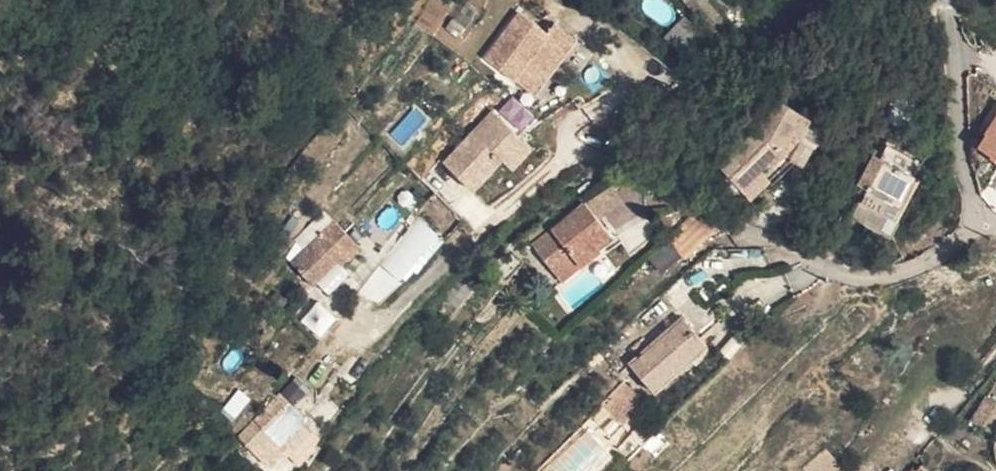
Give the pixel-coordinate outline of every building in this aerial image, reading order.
[(546,0),(509,42),(554,80),(600,29),(580,13),(573,22),(546,0)] [(813,133),(825,104),(787,89),(775,126),(771,124),(738,159),(760,181),(784,152),(790,157),(813,133)] [(528,166),(556,137),(515,97),(468,144),(495,173),(514,153),(528,166)] [(842,110),(825,104),(813,133),(790,157),(784,152),(760,181),(771,191),(810,148),(825,154),(842,110)] [(917,195),(941,132),(904,118),(900,133),(896,131),(882,163),(892,167),(886,181),(917,195)] [(950,136),(941,132),(917,195),(886,181),(892,167),(882,163),(872,188),(921,208),(950,136)] [(628,175),(612,187),(628,209),(643,196),(628,175)] [(628,209),(612,187),(558,229),(586,266),(624,237),(619,230),(635,219),(628,209)] [(698,210),(689,199),(670,215),(678,225),(698,210)] [(304,241),(329,267),(361,220),(367,212),(357,201),(324,229),(316,220),(304,241)] [(361,220),(329,267),(355,242),(362,246),(380,227),(367,212),(361,220)] [(680,261),(697,248),(688,236),(670,248),(680,261)] [(649,354),(677,383),(731,334),(725,325),(743,309),(718,281),(637,356),(641,361),(649,354)] [(303,321),(320,335),(334,319),(318,305),(303,321)] [(302,380),(267,410),(281,427),(291,417),(304,433),(328,410),(302,380)] [(983,421),(995,428),(995,398),(983,421)] [(851,468),(840,456),(825,470),(847,470),(851,468)]
